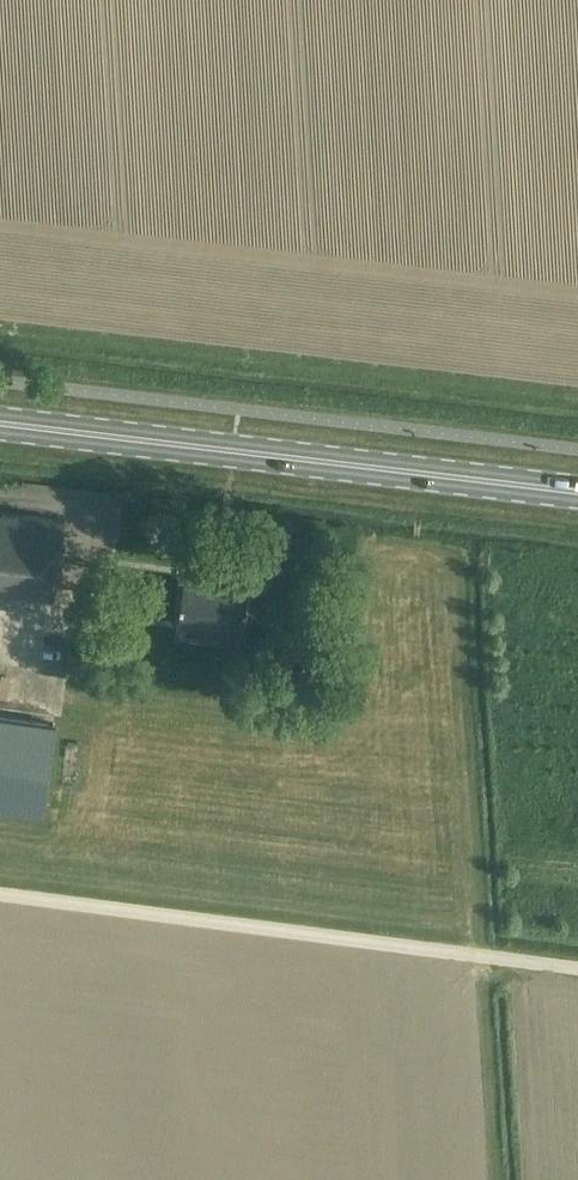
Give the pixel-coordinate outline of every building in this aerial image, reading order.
[(64,519),(0,511),(0,596),(54,602),(64,519)] [(184,583),(180,615),(221,620),(219,641),(238,642),(239,622),(241,622),(245,591),(184,583)] [(55,723),(0,715),(0,806),(43,812),(55,723)]
